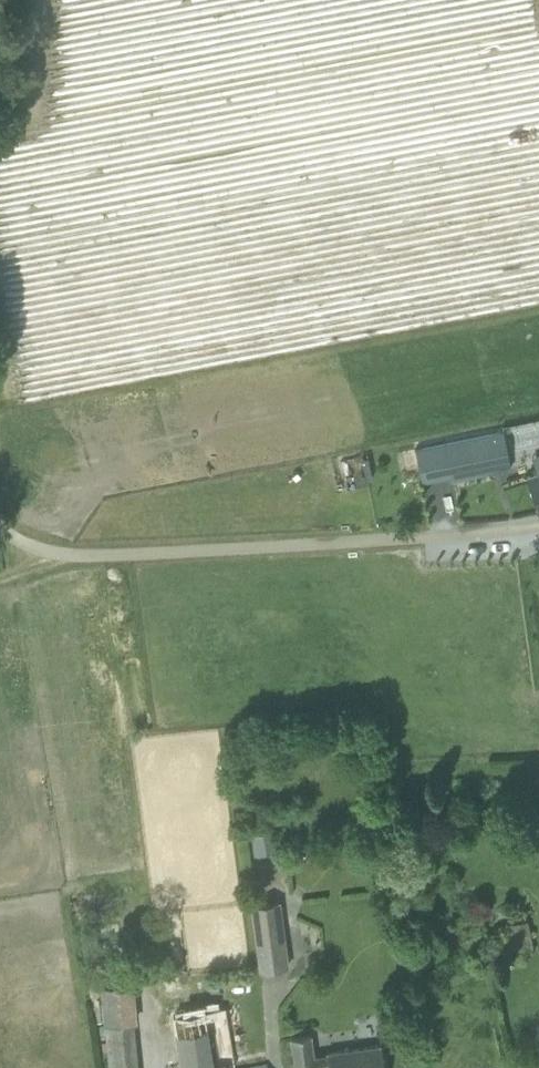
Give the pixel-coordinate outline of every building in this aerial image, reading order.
[(504,431),(445,442),(452,478),(511,467),(504,431)] [(526,476),(538,512),(538,472),(526,476)] [(253,904),(257,937),(276,935),(274,922),(282,921),(279,901),(253,904)] [(533,947),(530,932),(528,920),(505,924),(510,951),(533,947)] [(226,1006),(174,1015),(183,1067),(236,1067),(226,1006)] [(329,1067),(385,1067),(381,1044),(327,1052),(327,1054),(314,1056),(311,1034),(291,1036),(296,1067),(316,1067),(329,1066),(329,1067)]
